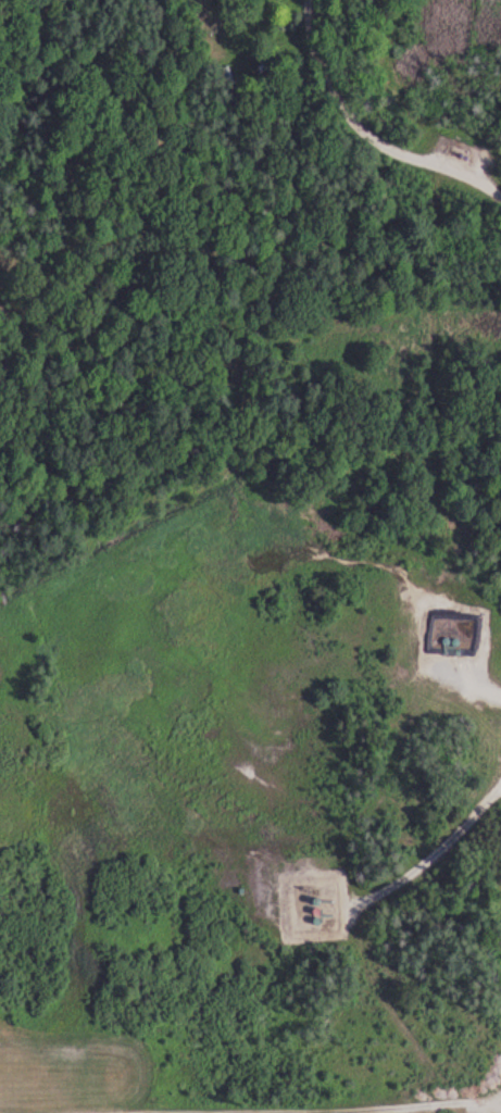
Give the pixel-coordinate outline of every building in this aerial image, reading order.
[(443,617),(431,616),(429,653),(445,654),(447,628),(443,628),(443,617)]
